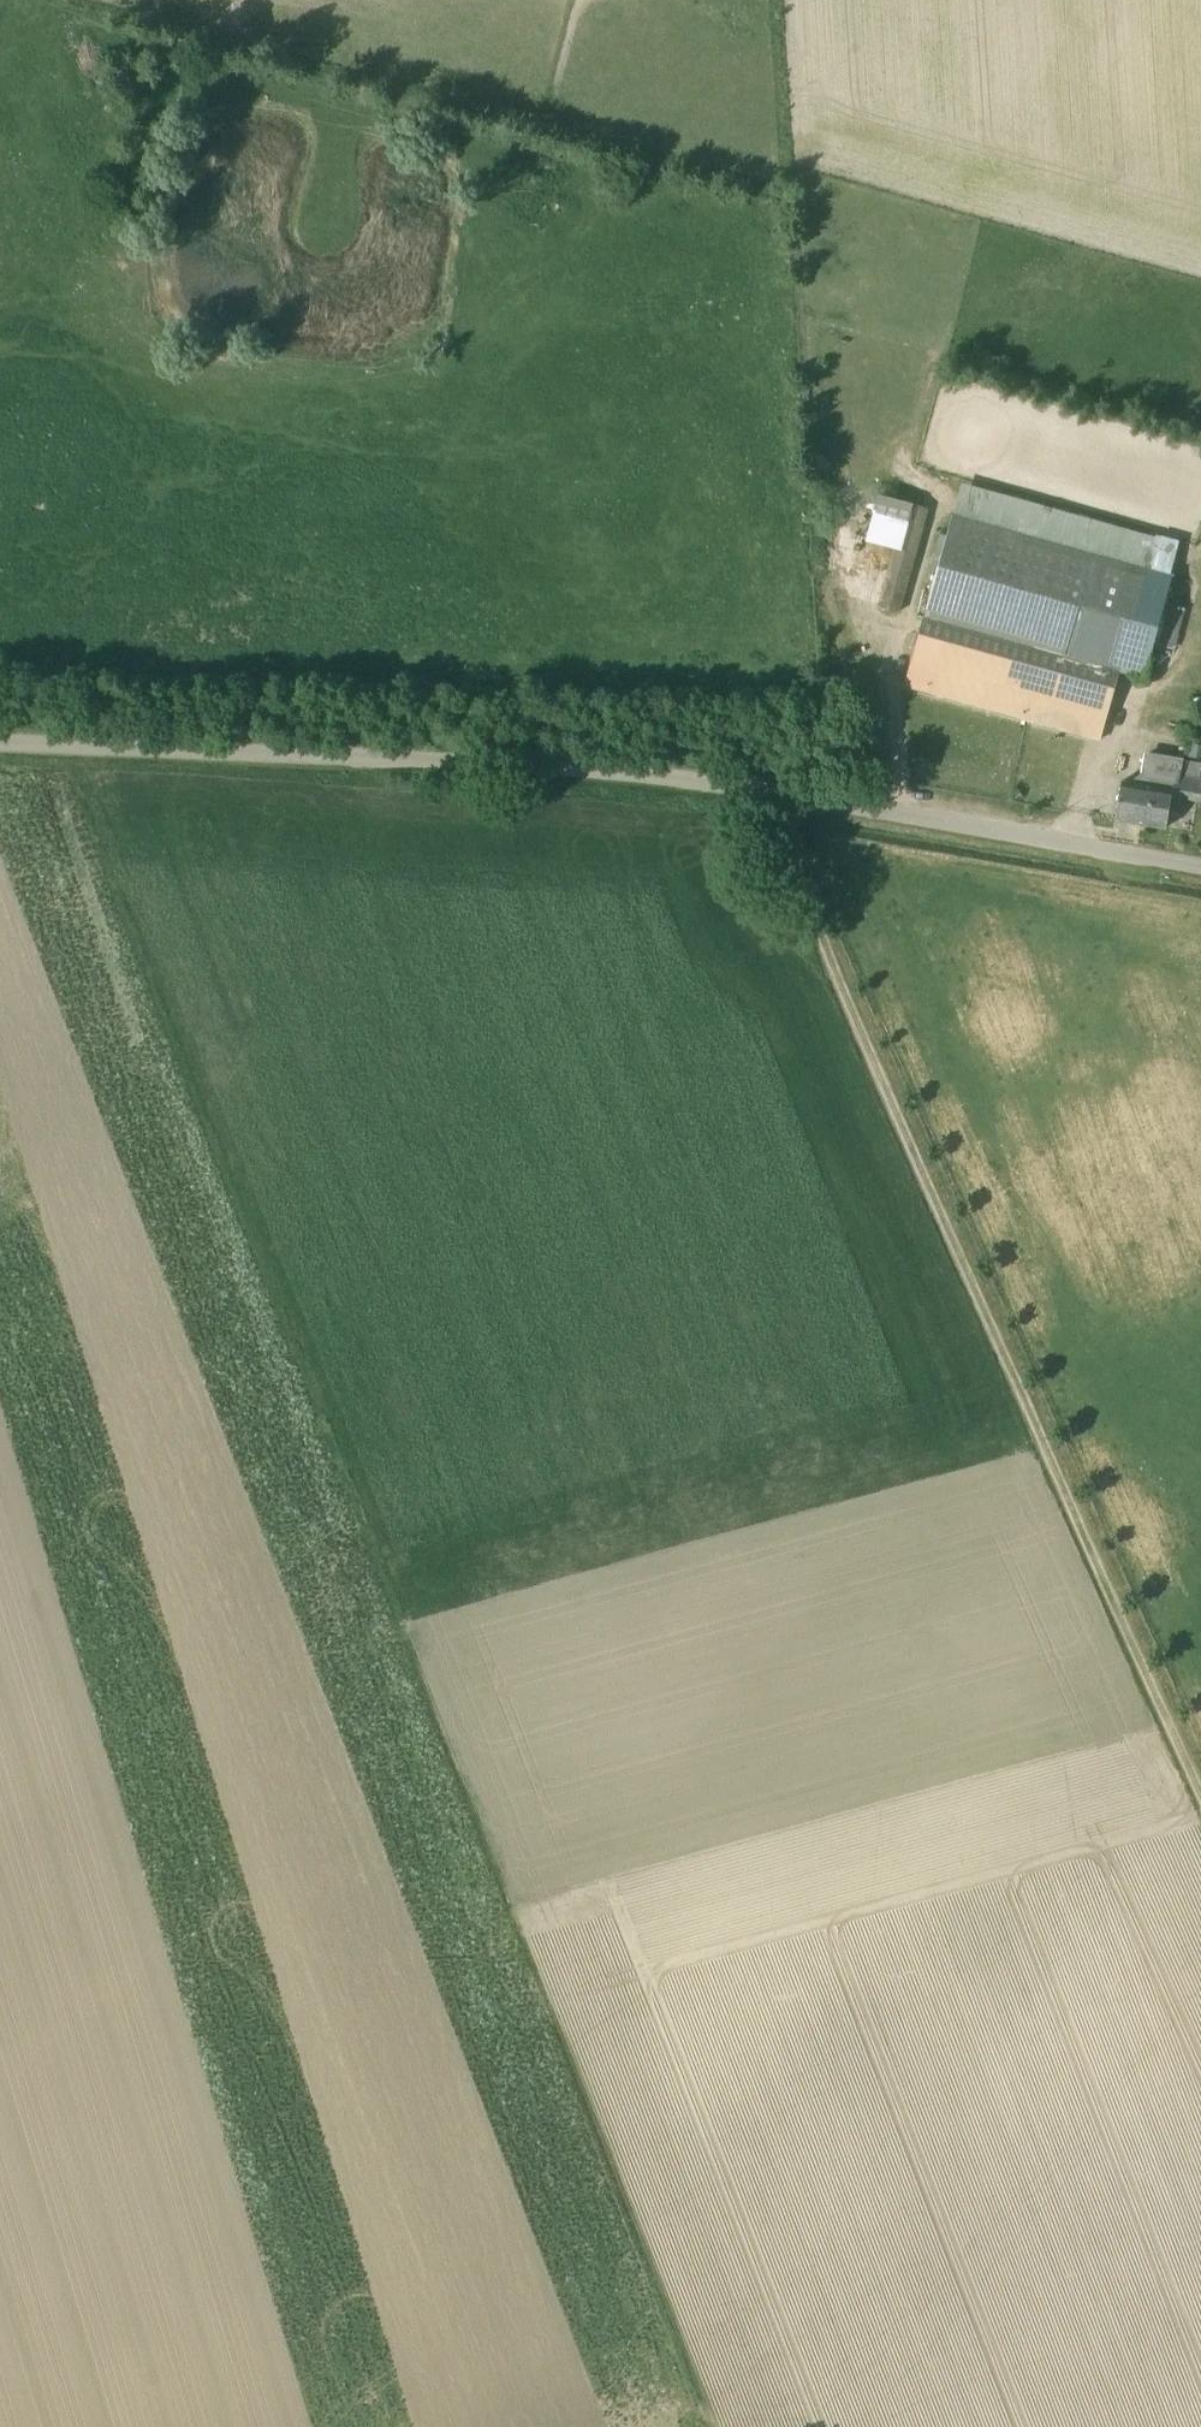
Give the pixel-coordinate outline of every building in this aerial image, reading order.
[(878,605),(896,610),(925,506),(907,501),(878,605)] [(1102,736),(1120,670),(1144,677),(1173,575),(953,514),(906,682),(1102,736)] [(1180,779),(1183,759),(1146,753),(1140,784),(1121,781),(1115,819),(1146,824),(1152,786),(1172,789),(1174,778),(1180,779)] [(1183,759),(1180,779),(1174,778),(1172,789),(1152,786),(1146,824),(1167,827),(1172,795),(1200,800),(1200,762),(1183,759)]
